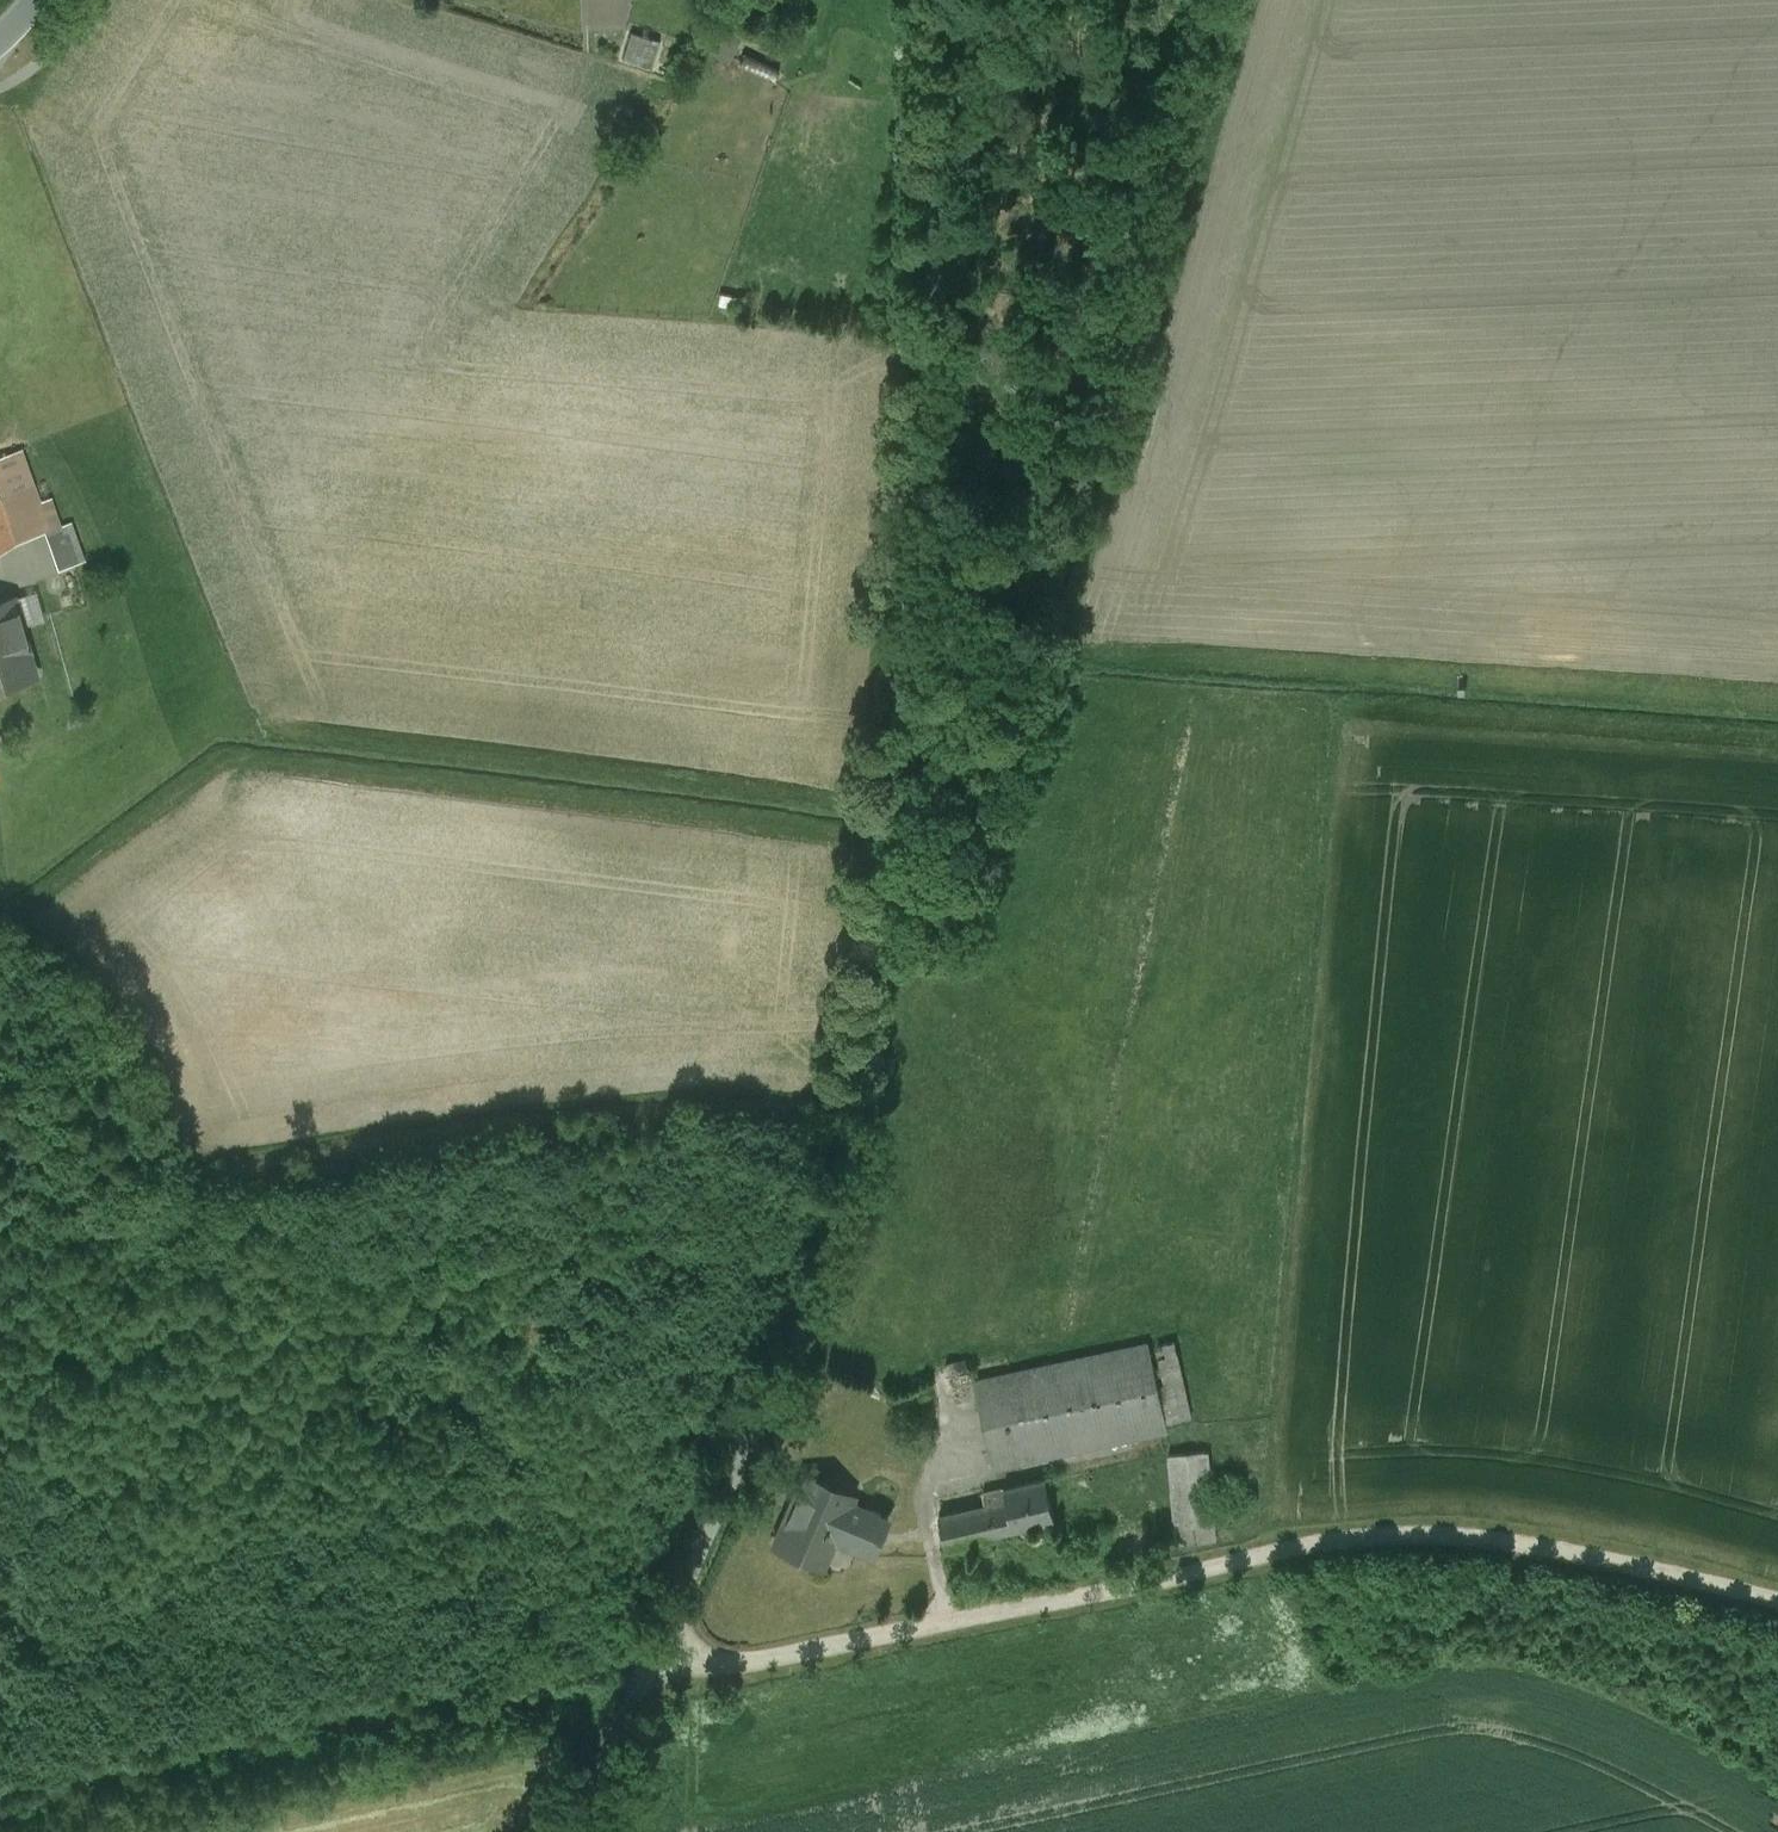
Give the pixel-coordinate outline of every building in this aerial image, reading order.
[(656,64),(659,39),(632,36),(628,61),(656,64)] [(46,530),(30,484),(13,490),(29,536),(46,530)] [(29,536),(13,490),(0,495),(0,547),(29,536)] [(0,586),(0,668),(29,659),(14,607),(64,593),(56,563),(5,578),(7,584),(0,586)] [(1152,1349),(982,1386),(1001,1474),(1171,1437),(1152,1349)] [(971,1364),(951,1371),(957,1389),(977,1382),(971,1364)] [(1207,1457),(1171,1460),(1177,1531),(1213,1528),(1207,1457)] [(853,1499),(803,1478),(774,1547),(824,1568),(835,1541),(876,1558),(890,1524),(849,1507),(853,1499)] [(1048,1486),(988,1500),(991,1512),(998,1541),(1058,1527),(1048,1486)] [(991,1512),(943,1524),(950,1552),(998,1541),(991,1512)]
